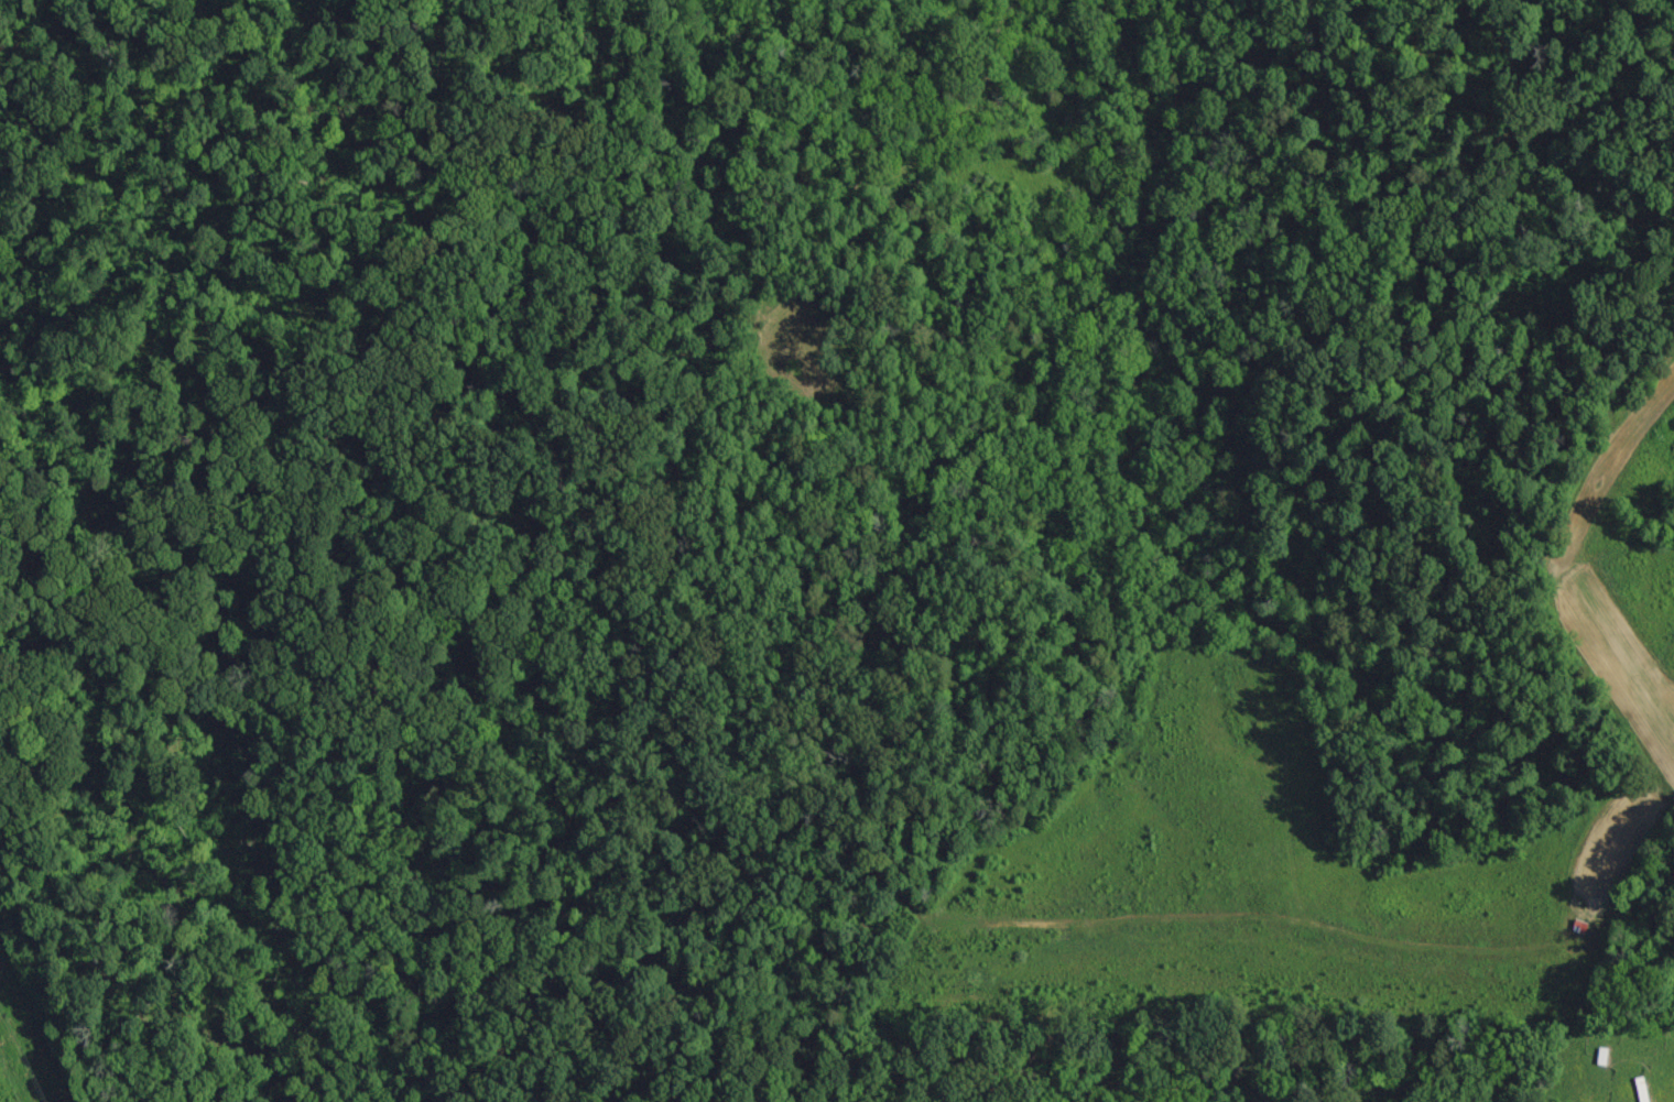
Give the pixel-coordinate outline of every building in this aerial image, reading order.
[(1568,930),(1579,935),(1584,924),(1573,919),(1568,930)]
